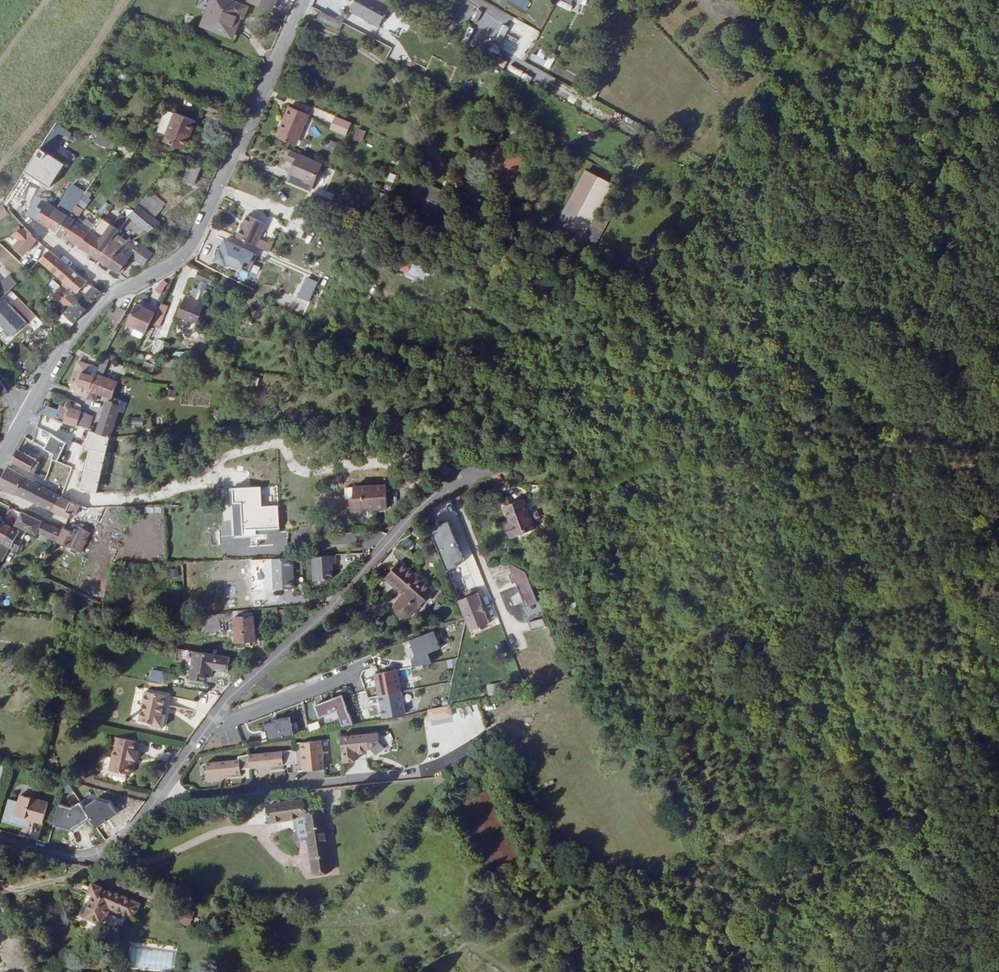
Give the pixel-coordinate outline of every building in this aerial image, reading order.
[(246,8),(226,0),(211,0),(201,22),(231,35),(238,17),(242,19),(246,8)] [(245,0),(272,11),(276,0),(245,0)] [(378,22),(387,5),(379,0),(352,0),(348,6),(378,22)] [(506,0),(526,9),(530,0),(506,0)] [(557,6),(570,10),(573,0),(559,0),(557,6)] [(571,9),(578,12),(582,0),(574,0),(571,9)] [(348,6),(346,10),(376,26),(378,22),(348,6)] [(477,23),(482,11),(475,9),(471,20),(477,23)] [(321,11),(317,18),(340,30),(343,24),(321,11)] [(501,41),(509,27),(502,24),(494,38),(501,41)] [(435,58),(430,68),(443,75),(448,65),(435,58)] [(306,114),(286,105),(275,129),(277,130),(274,136),(291,143),(295,131),(299,132),(306,114)] [(173,112),(165,108),(155,129),(164,133),(173,112)] [(194,120),(173,111),(173,112),(164,133),(161,140),(179,148),(185,133),(188,135),(194,120)] [(332,114),(327,127),(343,134),(349,121),(332,114)] [(363,141),(365,129),(355,128),(354,140),(363,141)] [(294,144),(299,132),(295,131),(291,143),(294,144)] [(93,141),(110,150),(115,141),(98,132),(93,141)] [(182,149),(188,135),(185,133),(179,148),(182,149)] [(333,152),(337,143),(328,139),(324,147),(333,152)] [(24,171),(49,188),(67,161),(42,144),(24,171)] [(512,156),(499,149),(487,171),(501,178),(509,161),(512,156)] [(285,181),(305,189),(316,164),(316,163),(287,151),(284,158),(293,161),(285,181)] [(198,166),(184,160),(176,177),(189,184),(198,166)] [(505,180),(514,164),(509,161),(501,178),(505,180)] [(582,238),(609,182),(583,169),(556,225),(582,238)] [(79,218),(91,194),(69,183),(57,206),(79,218)] [(410,199),(441,202),(442,186),(412,183),(410,199)] [(26,214),(34,219),(45,203),(36,197),(26,214)] [(8,213),(2,203),(0,204),(0,218),(8,213)] [(52,230),(62,236),(72,221),(65,216),(45,203),(34,219),(44,225),(52,230)] [(145,230),(157,222),(135,204),(128,216),(145,230)] [(238,237),(256,246),(267,223),(248,214),(238,237)] [(117,231),(97,217),(88,231),(77,246),(96,259),(111,238),(117,231)] [(72,221),(62,236),(77,246),(88,231),(72,221)] [(313,225),(311,229),(333,239),(335,234),(313,225)] [(38,244),(31,238),(23,248),(30,254),(38,244)] [(119,245),(111,238),(96,259),(105,265),(119,245)] [(245,273),(254,252),(220,239),(212,260),(245,273)] [(16,261),(0,242),(0,258),(9,268),(16,261)] [(105,265),(118,273),(130,254),(142,263),(148,253),(134,244),(132,247),(125,242),(119,245),(105,265)] [(48,251),(39,261),(63,281),(62,283),(67,288),(69,286),(76,293),(85,282),(48,251)] [(400,258),(395,270),(424,282),(429,270),(400,258)] [(212,277),(198,270),(194,279),(200,282),(196,289),(192,287),(188,296),(192,298),(189,302),(182,298),(174,314),(188,321),(196,317),(202,304),(201,303),(205,294),(201,292),(204,284),(207,286),(212,277)] [(13,285),(2,275),(0,277),(0,298),(13,285)] [(304,276),(297,298),(310,302),(317,281),(304,276)] [(161,278),(153,290),(160,294),(167,283),(161,278)] [(68,308),(67,306),(60,314),(71,323),(98,292),(91,286),(78,300),(77,299),(69,307),(68,308)] [(69,307),(77,299),(74,297),(68,292),(60,300),(67,306),(68,308),(69,307)] [(148,302),(135,296),(126,317),(146,326),(157,304),(149,300),(148,302)] [(11,337),(26,321),(6,302),(0,308),(0,327),(11,337)] [(160,302),(151,324),(159,327),(169,306),(160,302)] [(118,320),(123,308),(116,305),(113,312),(108,310),(106,315),(118,320)] [(54,321),(65,330),(71,323),(60,314),(57,317),(54,321)] [(153,353),(160,355),(164,341),(157,339),(153,353)] [(339,346),(338,350),(359,355),(362,345),(348,342),(347,348),(339,346)] [(109,396),(110,394),(115,381),(101,375),(109,358),(103,356),(98,367),(96,374),(89,389),(88,393),(98,397),(99,393),(109,396)] [(0,365),(0,366),(7,374),(14,368),(6,360),(0,365)] [(87,363),(79,360),(76,367),(85,370),(87,363)] [(142,368),(152,371),(154,365),(144,361),(142,368)] [(98,367),(87,363),(85,370),(96,374),(98,367)] [(89,389),(96,374),(85,370),(76,367),(71,382),(89,389)] [(167,388),(165,396),(175,398),(176,390),(167,388)] [(106,401),(101,417),(95,432),(109,435),(113,425),(122,400),(113,395),(111,401),(106,401)] [(52,407),(40,403),(36,411),(56,417),(59,410),(51,409),(52,407)] [(75,423),(79,409),(61,404),(56,417),(75,423)] [(75,423),(82,425),(85,412),(79,409),(75,423)] [(35,458),(16,448),(9,461),(28,470),(35,458)] [(22,475),(6,467),(1,477),(0,478),(0,486),(12,492),(22,475)] [(42,486),(22,475),(12,492),(52,510),(60,496),(42,486)] [(350,498),(387,496),(386,483),(353,484),(353,495),(350,496),(350,498)] [(229,487),(232,536),(279,533),(276,485),(229,487)] [(73,516),(87,522),(93,510),(60,496),(52,510),(67,517),(70,512),(74,513),(73,516)] [(374,507),(387,506),(387,496),(350,498),(351,508),(374,507)] [(540,531),(530,500),(510,506),(516,526),(511,528),(514,539),(540,531)] [(21,512),(16,523),(21,526),(18,531),(10,548),(2,543),(0,542),(0,574),(10,549),(19,552),(24,540),(23,540),(27,530),(36,534),(37,532),(57,540),(61,529),(21,512)] [(429,528),(445,569),(453,566),(452,564),(462,560),(447,521),(429,528)] [(10,527),(1,522),(0,525),(0,542),(2,543),(10,527)] [(81,552),(89,534),(90,530),(79,526),(76,532),(63,526),(61,529),(57,540),(81,552)] [(2,543),(10,548),(18,531),(13,528),(10,527),(2,543)] [(346,548),(346,536),(332,537),(333,549),(346,548)] [(406,537),(400,543),(407,550),(413,543),(406,537)] [(422,598),(437,581),(399,548),(384,564),(403,580),(397,587),(395,589),(394,594),(394,598),(396,602),(398,603),(400,605),(405,607),(408,607),(411,606),(414,604),(420,598),(422,598)] [(331,580),(333,577),(332,564),(336,564),(336,555),(313,556),(314,581),(331,580)] [(296,587),(294,557),(275,558),(276,588),(296,587)] [(508,566),(518,592),(510,595),(514,605),(523,601),(525,605),(536,601),(520,561),(508,566)] [(471,591),(462,594),(474,625),(483,621),(493,618),(481,587),(476,589),(471,591)] [(258,640),(256,616),(236,618),(238,641),(258,640)] [(218,618),(209,617),(208,630),(218,631),(218,618)] [(542,618),(529,622),(531,629),(544,625),(542,618)] [(483,621),(474,625),(476,630),(485,626),(483,621)] [(407,658),(411,657),(414,669),(430,664),(426,653),(440,648),(434,631),(402,641),(407,658)] [(234,656),(198,650),(193,676),(208,678),(210,671),(216,672),(216,667),(219,668),(220,669),(228,671),(230,670),(232,669),(232,666),(234,665),(235,663),(233,661),(234,656)] [(372,673),(380,718),(405,714),(397,669),(372,673)] [(162,683),(164,671),(149,670),(148,681),(162,683)] [(496,683),(486,684),(487,695),(497,694),(496,683)] [(402,693),(405,706),(415,704),(412,691),(402,693)] [(170,695),(149,692),(143,720),(156,723),(156,725),(168,727),(170,714),(169,714),(166,713),(170,695)] [(315,702),(319,724),(338,721),(339,725),(349,724),(344,697),(315,702)] [(429,720),(452,716),(450,705),(427,709),(429,720)] [(264,738),(292,735),(290,719),(263,722),(264,738)] [(317,721),(306,724),(308,731),(319,728),(317,721)] [(336,771),(330,731),(310,734),(313,759),(307,760),(309,775),(336,771)] [(378,733),(339,734),(340,762),(355,762),(355,753),(371,753),(371,742),(378,742),(378,733)] [(141,741),(120,737),(114,770),(117,771),(130,773),(134,774),(136,763),(135,763),(136,759),(140,760),(142,751),(139,750),(141,741)] [(283,765),(281,750),(238,755),(240,765),(247,765),(248,769),(283,765)] [(283,762),(295,761),(295,750),(282,751),(283,762)] [(205,761),(205,777),(239,776),(238,760),(205,761)] [(25,786),(20,808),(47,814),(47,815),(53,793),(25,786)] [(280,816),(315,811),(312,793),(277,799),(280,816)] [(68,807),(56,804),(50,827),(68,831),(89,821),(91,824),(96,826),(116,816),(110,803),(95,799),(80,807),(78,803),(68,807)] [(334,808),(315,811),(323,863),(342,860),(334,808)] [(102,885),(91,881),(87,891),(91,893),(90,894),(82,915),(94,920),(96,915),(103,918),(108,906),(132,916),(138,901),(114,891),(114,892),(101,887),(102,885)] [(191,900),(188,910),(199,913),(202,903),(191,900)] [(188,927),(194,913),(181,908),(175,922),(188,927)] [(17,944),(14,931),(0,934),(0,948),(17,944)] [(20,948),(0,954),(0,971),(26,971),(20,948)] [(171,969),(172,952),(129,950),(129,967),(171,969)]
